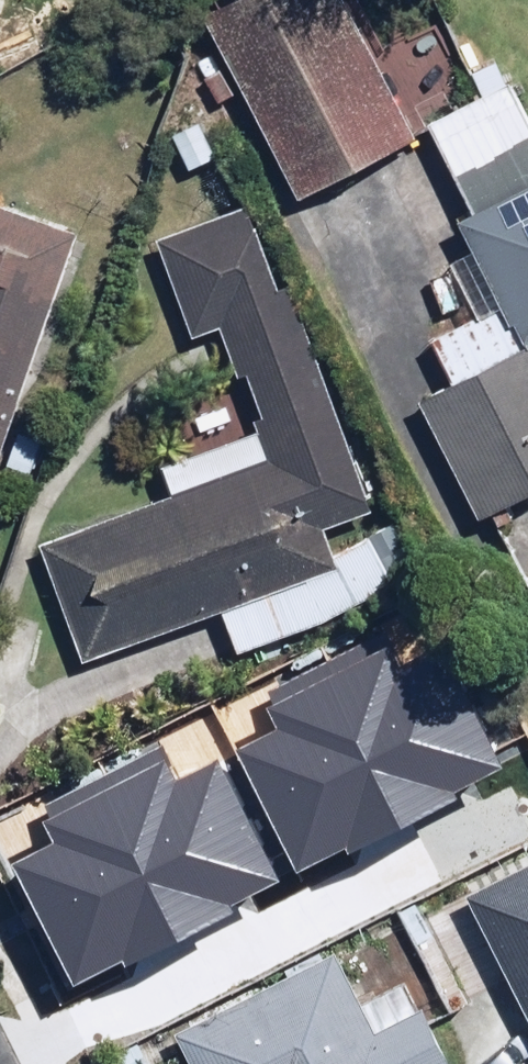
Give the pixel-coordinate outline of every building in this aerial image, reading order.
[(342,0),(202,0),(306,192),(414,133),(342,0)] [(514,77),(433,119),(477,204),(458,213),(505,304),(527,346),(527,345),(527,104),(514,77)] [(378,506),(254,195),(151,237),(192,339),(223,326),(263,425),(159,467),(169,493),(49,542),(96,661),(222,611),(239,653),(363,604),(332,525),(378,506)] [(74,231),(0,206),(0,453),(74,231)] [(505,304),(437,339),(457,380),(422,398),(483,516),(527,493),(527,345),(527,346),(505,304)] [(249,775),(311,901),(523,798),(458,664),(406,689),(391,658),(273,715),(292,755),(249,775)] [(21,882),(83,1007),(295,904),(229,771),(178,796),(162,764),(44,821),(64,861),(21,882)] [(468,890),(527,1009),(527,860),(468,890)] [(341,950),(177,1027),(194,1063),(451,1063),(419,996),(373,1018),(341,950)]
